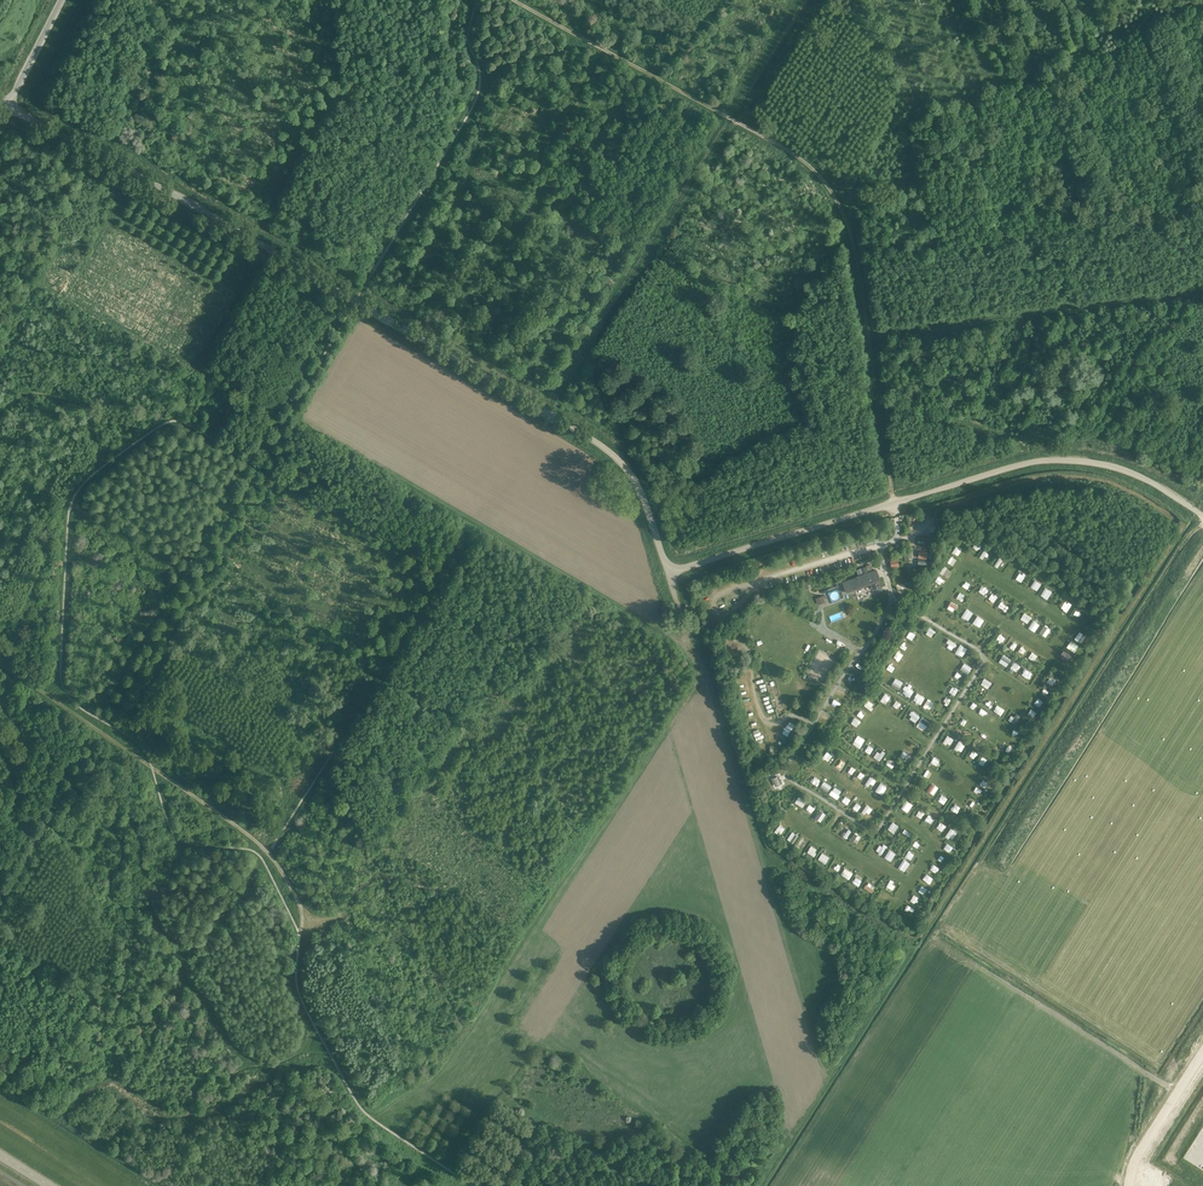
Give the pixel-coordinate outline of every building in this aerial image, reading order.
[(956,548),(952,555),(958,559),(962,552),(956,548)] [(899,565),(898,558),(891,559),(892,566),(899,565)] [(878,572),(878,571),(845,583),(846,588),(848,593),(871,585),(872,584),(872,583),(873,583),(874,584),(875,583),(876,586),(877,588),(878,589),(881,588),(884,587),(883,586),(882,581),(880,577),(879,575),(879,573),(878,572)] [(1021,574),(1019,580),(1025,583),(1028,577),(1021,574)] [(934,584),(941,589),(945,583),(938,579),(934,584)] [(1031,591),(1038,594),(1042,587),(1035,584),(1031,591)] [(984,599),(988,593),(983,589),(979,595),(984,599)] [(1044,598),(1050,602),(1054,595),(1048,592),(1044,598)] [(823,596),(823,595),(816,598),(818,604),(825,602),(824,598),(823,596)] [(963,605),(965,598),(959,596),(957,603),(963,605)] [(995,606),(997,600),(992,597),(989,603),(995,606)] [(955,616),(959,609),(951,605),(947,611),(955,616)] [(1062,610),(1067,614),(1071,609),(1066,605),(1062,610)] [(972,623),(976,617),(967,612),(963,618),(972,623)] [(1073,618),(1077,621),(1081,616),(1077,613),(1073,618)] [(1025,616),(1021,622),(1028,627),(1032,621),(1025,616)] [(1036,636),(1040,628),(1033,624),(1029,632),(1036,636)] [(932,640),(935,635),(930,631),(926,636),(932,640)] [(916,645),(917,643),(914,641),(916,637),(910,634),(907,642),(916,645)] [(1007,644),(1009,638),(1002,635),(1000,642),(1007,644)] [(952,654),(957,647),(949,642),(946,645),(949,647),(947,650),(952,654)] [(894,661),(900,665),(904,658),(897,654),(894,661)] [(1070,662),(1072,658),(1063,654),(1062,658),(1070,662)] [(1032,656),(1028,661),(1034,665),(1037,659),(1032,656)] [(1004,659),(1001,665),(1007,668),(1011,663),(1004,659)] [(890,666),(887,672),(893,675),(896,669),(890,666)] [(1014,666),(1011,672),(1018,675),(1020,668),(1014,666)] [(1025,672),(1022,677),(1028,681),(1032,676),(1025,672)] [(819,682),(808,676),(806,680),(816,686),(819,682)] [(985,682),(981,687),(989,692),(992,686),(985,682)] [(886,708),(891,701),(885,697),(880,704),(886,708)] [(921,707),(924,701),(916,697),(913,703),(921,707)] [(928,702),(923,710),(929,713),(934,706),(928,702)] [(992,709),(990,708),(991,704),(986,702),(983,708),(991,711),(992,709)] [(871,713),(875,707),(867,703),(864,709),(871,713)] [(1037,703),(1033,708),(1039,712),(1042,706),(1037,703)] [(1002,718),(1004,712),(997,710),(995,716),(1002,718)] [(912,715),(909,718),(917,724),(919,720),(912,715)] [(855,721),(851,726),(857,730),(861,724),(855,721)] [(789,727),(794,730),(797,724),(792,722),(789,727)] [(947,739),(943,746),(948,749),(951,741),(947,739)] [(955,752),(962,755),(965,748),(958,745),(955,752)] [(866,750),(865,754),(872,757),(875,749),(872,748),(870,752),(866,750)] [(829,765),(833,759),(826,755),(823,762),(829,765)] [(905,755),(903,758),(906,760),(905,763),(909,765),(912,759),(905,755)] [(841,765),(838,771),(842,774),(846,767),(841,765)] [(854,781),(858,784),(863,778),(860,775),(854,781)] [(979,783),(985,788),(989,783),(983,778),(979,783)] [(814,780),(812,785),(818,789),(820,783),(814,780)] [(866,788),(869,790),(870,787),(874,789),(876,783),(869,780),(866,788)] [(928,793),(935,797),(939,791),(932,786),(928,793)] [(828,796),(831,792),(823,787),(820,791),(828,796)] [(880,787),(876,795),(883,799),(887,791),(880,787)] [(977,790),(973,795),(978,799),(982,794),(977,790)] [(969,801),(965,808),(968,810),(970,806),(972,808),(975,804),(969,801)] [(806,813),(813,817),(817,811),(810,807),(806,813)] [(863,815),(869,819),(873,812),(866,808),(863,815)] [(815,822),(821,825),(825,816),(819,813),(815,822)] [(936,832),(941,835),(945,829),(939,826),(936,832)] [(843,840),(847,842),(852,835),(848,832),(843,840)] [(947,839),(953,843),(957,836),(951,832),(947,839)] [(859,844),(862,840),(855,836),(850,844),(854,846),(856,842),(859,844)] [(811,849),(806,856),(813,860),(817,854),(811,849)] [(842,878),(850,883),(854,877),(846,872),(842,878)] [(924,884),(931,887),(933,881),(926,878),(924,884)] [(893,888),(894,885),(891,884),(887,891),(893,894),(896,890),(893,888)] [(865,892),(871,895),(874,890),(868,886),(865,892)] [(884,894),(881,900),(888,904),(891,898),(884,894)]
